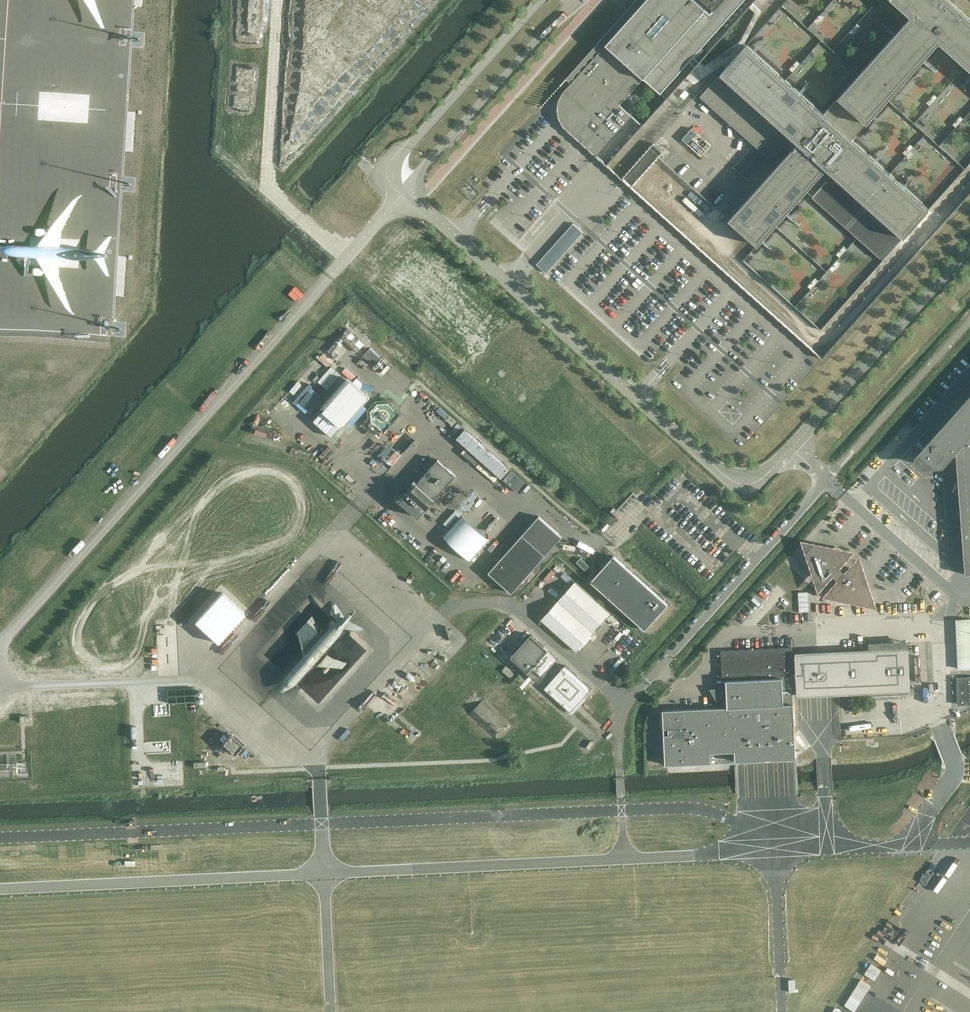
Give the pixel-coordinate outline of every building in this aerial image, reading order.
[(596,156),(634,117),(620,105),(644,79),(666,99),(685,78),(699,63),(749,8),(753,4),(756,0),(646,0),(642,5),(568,88),(562,96),(558,107),(559,116),(562,123),(566,129),(596,156)] [(730,220),(758,246),(775,227),(807,192),(858,238),(883,260),(930,207),(892,173),(854,138),(888,100),(939,43),(966,67),(969,70),(969,20),(948,0),(890,0),(911,18),(860,75),(824,114),(786,80),(747,45),(746,46),(726,68),(700,97),(778,167),(730,220)] [(704,67),(699,63),(685,78),(692,83),(693,84),(695,84),(697,83),(721,67),(723,65),(724,66),(726,68),(746,46),(745,44),(760,15),(761,12),(759,9),(753,4),(749,8),(755,13),(745,32),(740,42),(734,46),(713,61),(704,67)] [(824,28),(837,31),(840,19),(847,20),(848,17),(853,18),(855,11),(838,7),(836,16),(827,14),(824,28)] [(692,129),(683,138),(690,144),(699,135),(692,129)] [(538,263),(548,272),(584,230),(574,222),(538,263)] [(298,301),(305,293),(296,286),(289,293),(298,301)] [(363,356),(383,375),(392,365),(372,346),(363,356)] [(345,427),(371,395),(350,378),(353,373),(346,367),(341,373),(331,365),(314,385),(310,381),(294,400),(312,414),(319,405),(323,408),(314,420),(333,435),(342,424),(345,427)] [(922,447),(915,455),(915,456),(914,458),(914,460),(914,462),(914,464),(915,465),(917,467),(918,468),(920,469),(922,469),(942,467),(954,454),(955,452),(964,575),(969,574),(969,394),(922,447)] [(465,428),(456,438),(503,477),(499,482),(513,494),(527,477),(474,432),(473,434),(465,428)] [(419,517),(456,476),(438,460),(401,502),(419,517)] [(489,573),(512,593),(561,537),(538,517),(489,573)] [(463,520),(446,539),(472,562),(489,542),(463,520)] [(815,578),(826,580),(831,574),(839,582),(834,587),(838,597),(862,603),(870,594),(862,570),(851,568),(846,574),(844,572),(838,566),(843,561),(840,551),(815,545),(807,554),(815,578)] [(614,556),(591,582),(645,630),(668,604),(614,556)] [(576,652),(611,613),(575,581),(540,620),(576,652)] [(222,590),(193,620),(217,642),(245,611),(222,590)] [(801,609),(809,609),(809,591),(800,591),(801,609)] [(284,691),(287,691),(292,688),(297,684),(315,665),(326,666),(322,672),(325,675),(332,667),(345,669),(350,663),(325,654),(341,637),(349,627),(362,628),(365,626),(354,619),(359,610),(358,609),(348,615),(341,603),(339,606),(342,620),(332,628),(323,638),(314,624),(315,622),(312,614),(303,623),(304,630),(297,636),(301,640),(304,637),(306,657),(288,676),(284,682),(282,687),(282,690),(284,691)] [(958,669),(969,668),(969,619),(956,620),(958,669)] [(535,675),(554,654),(532,636),(514,657),(535,675)] [(908,647),(871,649),(846,650),(817,652),(817,645),(720,651),(722,679),(726,678),(747,678),(752,677),(796,675),(796,679),(797,694),(797,697),(798,697),(848,695),(872,693),(872,696),(873,695),(909,694),(908,692),(910,692),(908,647)] [(514,674),(506,666),(502,671),(511,678),(514,674)] [(569,707),(588,686),(567,667),(548,689),(569,707)] [(793,694),(797,694),(796,679),(796,675),(752,677),(747,678),(726,678),(727,692),(719,692),(719,697),(727,697),(727,707),(663,710),(665,765),(711,763),(711,753),(734,752),(735,762),(796,759),(793,694)] [(958,703),(969,703),(969,675),(957,675),(958,703)] [(468,715),(471,718),(496,741),(510,725),(483,700),(468,715)] [(223,744),(235,754),(243,745),(231,734),(223,743),(223,744)] [(17,768),(16,754),(0,755),(0,769),(17,768)]
